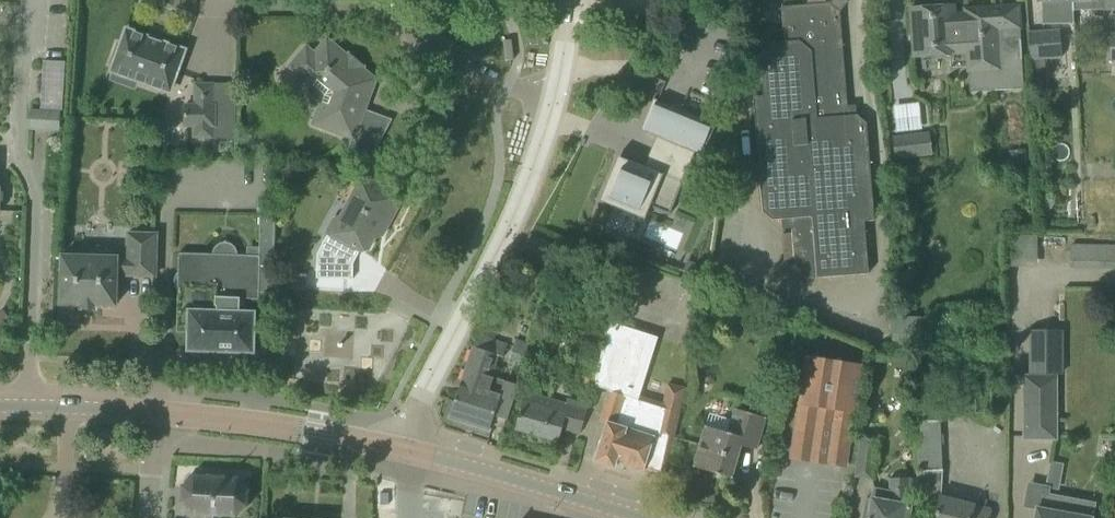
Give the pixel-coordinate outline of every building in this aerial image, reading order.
[(754,119),(757,207),(772,220),(781,220),(782,229),(791,228),(794,261),(803,269),(805,279),(868,274),(864,222),(873,221),(866,123),(856,115),(848,116),(840,12),(848,2),(845,0),(832,0),(830,3),(781,7),(784,42),(768,43),(759,53),(763,96),(753,97),(754,119)] [(1036,3),(1041,2),(1041,25),(1073,24),(1073,10),(1103,10),(1103,12),(1114,11),(1114,0),(1036,0),(1036,3)] [(910,8),(911,30),(913,58),(964,55),(966,73),(967,73),(969,92),(1023,88),(1018,6),(964,9),(964,13),(954,14),(954,5),(910,8)] [(1027,32),(1032,77),(1046,75),(1044,60),(1062,58),(1059,29),(1027,32)] [(169,92),(184,51),(162,43),(162,41),(148,36),(148,38),(126,30),(121,45),(117,43),(109,64),(113,66),(111,71),(139,81),(169,92)] [(350,140),(347,149),(371,158),(379,143),(355,133),(364,109),(358,107),(367,85),(365,84),(368,77),(360,70),(363,65),(350,54),(347,57),(327,40),(314,54),(306,48),(288,69),(309,87),(307,92),(307,95),(308,99),(310,102),(312,105),(316,108),(310,125),(350,140)] [(40,109),(62,111),(65,62),(43,61),(40,109)] [(186,108),(186,125),(195,125),(194,136),(214,136),(214,85),(195,85),(195,95),(195,108),(186,108)] [(714,124),(653,99),(640,130),(662,139),(695,152),(701,155),(714,124)] [(893,103),(894,130),(924,129),(923,102),(893,103)] [(28,128),(58,130),(59,112),(29,111),(28,128)] [(893,137),(896,159),(930,155),(928,133),(893,137)] [(669,216),(695,152),(662,139),(661,141),(649,170),(618,158),(600,200),(644,218),(649,207),(668,214),(667,215),(669,216)] [(1024,165),(1024,151),(1008,152),(1009,166),(1024,165)] [(326,235),(316,254),(316,278),(352,279),(353,264),(360,251),(361,251),(368,249),(379,229),(386,227),(401,196),(360,176),(338,216),(331,218),(323,233),(326,235)] [(272,288),(273,272),(275,214),(259,213),(258,247),(246,247),(246,255),(237,255),(237,253),(236,250),(234,246),(232,244),(229,243),(227,242),(225,242),(221,243),(218,244),(215,246),(214,248),(212,251),(212,254),(178,253),(176,332),(188,333),(187,351),(254,353),(255,312),(240,312),(240,299),(259,299),(259,293),(273,293),(273,288),(272,288)] [(1013,263),(1041,264),(1042,234),(1014,233),(1013,263)] [(61,304),(115,305),(116,273),(127,273),(127,275),(155,276),(156,235),(128,234),(127,260),(117,259),(117,258),(107,257),(107,252),(103,248),(98,246),(97,246),(93,247),(88,251),(88,257),(62,256),(61,304)] [(1114,267),(1114,245),(1098,245),(1097,267),(1114,267)] [(306,275),(273,272),(272,288),(273,288),(305,290),(306,275)] [(0,313),(0,332),(1,333),(12,323),(2,311),(0,313)] [(894,314),(893,332),(929,333),(929,316),(894,314)] [(610,391),(600,422),(607,424),(595,461),(614,467),(615,463),(642,471),(643,469),(664,476),(684,389),(667,384),(662,403),(639,396),(657,337),(625,327),(621,347),(624,348),(610,391)] [(1030,330),(1030,376),(1055,376),(1061,376),(1061,330),(1030,330)] [(533,340),(540,351),(549,348),(550,339),(546,333),(533,340)] [(503,357),(507,345),(480,336),(478,342),(474,341),(454,403),(453,402),(448,418),(489,432),(490,430),(489,430),(494,416),(506,420),(518,383),(505,379),(504,381),(492,377),(498,356),(503,357)] [(509,360),(522,364),(529,344),(516,339),(509,360)] [(791,456),(845,464),(860,365),(806,357),(791,456)] [(1024,439),(1055,439),(1055,376),(1030,376),(1024,376),(1024,439)] [(515,428),(558,441),(562,428),(580,433),(588,404),(567,398),(565,403),(526,392),(515,428)] [(693,467),(731,478),(740,446),(756,450),(765,417),(734,409),(731,420),(709,414),(705,426),(693,467)] [(915,421),(916,512),(931,516),(933,516),(935,517),(934,517),(989,517),(989,515),(991,509),(941,495),(942,471),(940,421),(915,421)] [(854,477),(872,480),(878,435),(859,432),(854,477)] [(1046,487),(1058,489),(1062,464),(1050,462),(1046,487)] [(222,517),(235,517),(248,506),(249,489),(238,477),(236,477),(236,478),(224,477),(224,476),(221,476),(221,477),(210,476),(210,475),(207,475),(207,476),(195,476),(195,475),(193,475),(192,476),(192,477),(183,485),(183,484),(181,485),(181,487),(182,488),(181,500),(180,500),(180,502),(191,515),(207,516),(207,517),(222,517)] [(911,497),(908,476),(887,478),(888,490),(874,488),(869,517),(907,517),(911,497)] [(1091,517),(1058,512),(1061,498),(1041,494),(1038,508),(1037,508),(1035,517),(1091,517)]
